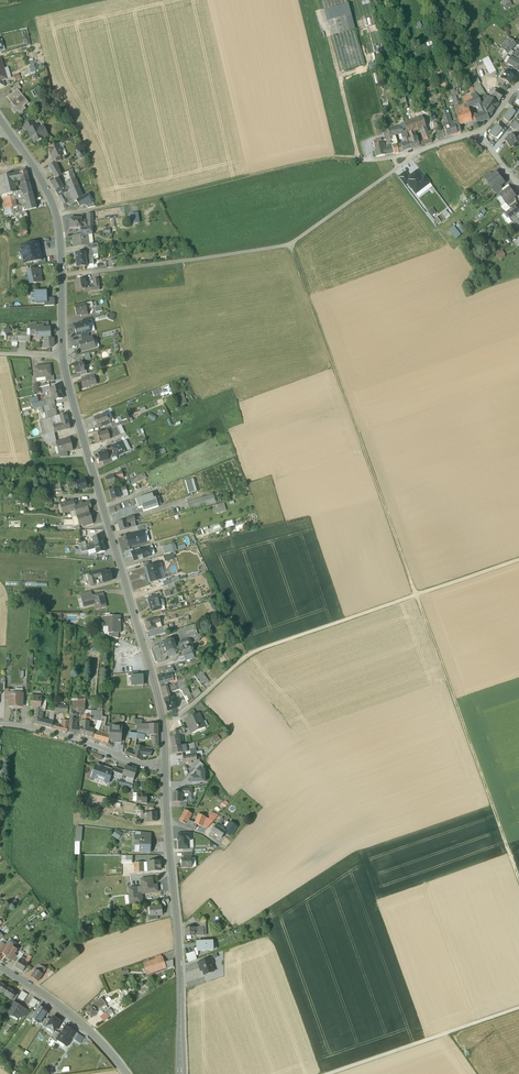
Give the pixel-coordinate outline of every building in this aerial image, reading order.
[(500,3),(505,10),(512,5),(509,0),(504,0),(500,3)] [(366,64),(349,4),(325,11),(341,71),(366,64)] [(515,43),(510,39),(504,47),(509,51),(514,45),(515,44),(515,43)] [(517,62),(510,58),(507,64),(514,68),(513,69),(518,72),(518,59),(517,62)] [(495,70),(491,61),(486,63),(490,73),(495,70)] [(476,66),(471,68),(474,79),(479,78),(476,66)] [(515,78),(506,72),(501,78),(501,79),(505,82),(509,84),(511,82),(512,82),(515,78)] [(508,89),(499,83),(497,86),(506,92),(508,89)] [(18,85),(11,90),(14,93),(18,90),(18,91),(21,89),(18,85)] [(18,91),(18,90),(14,93),(7,98),(14,107),(12,110),(15,114),(18,112),(20,115),(24,112),(21,109),(28,103),(18,91)] [(504,95),(496,90),(492,97),(499,102),(504,95)] [(462,98),(463,103),(467,102),(470,101),(478,97),(475,92),(462,98)] [(498,104),(486,96),(486,95),(483,99),(486,100),(484,103),(481,104),(483,107),(485,112),(488,119),(498,104)] [(478,97),(470,101),(467,102),(463,103),(464,106),(459,107),(455,108),(456,113),(469,110),(468,107),(471,106),(476,104),(480,102),(478,97)] [(397,100),(399,104),(404,103),(405,109),(408,109),(405,98),(397,100)] [(483,107),(479,109),(481,114),(484,121),(489,119),(488,119),(485,112),(483,107)] [(511,109),(507,114),(508,114),(504,119),(508,122),(514,115),(516,113),(513,111),(511,109)] [(469,110),(456,113),(458,121),(459,124),(459,125),(467,123),(471,122),(472,121),(471,117),(469,110)] [(481,114),(474,117),(473,116),(471,117),(472,121),(471,122),(473,126),(484,121),(481,114)] [(430,138),(422,118),(414,121),(417,131),(420,129),(424,140),(430,138)] [(33,121),(23,125),(27,132),(28,131),(28,130),(35,127),(33,121)] [(417,131),(414,121),(409,122),(404,123),(407,131),(407,134),(414,132),(417,131)] [(35,127),(28,130),(28,131),(34,143),(48,136),(44,128),(40,130),(37,126),(35,127)] [(497,126),(494,130),(493,130),(490,134),(495,138),(501,132),(502,130),(500,128),(497,126)] [(400,127),(392,129),(393,136),(395,135),(402,134),(402,133),(400,127)] [(391,144),(388,132),(383,134),(385,141),(386,140),(387,145),(391,144)] [(513,134),(505,141),(510,148),(518,142),(515,138),(513,134)] [(416,137),(409,140),(408,137),(410,143),(409,143),(411,150),(419,147),(418,143),(416,137)] [(404,145),(401,146),(403,152),(411,150),(409,143),(405,144),(404,145)] [(58,144),(49,148),(49,149),(49,151),(50,153),(51,154),(51,155),(52,154),(54,159),(54,160),(60,157),(63,156),(58,144)] [(382,144),(374,146),(376,157),(384,155),(383,150),(382,144)] [(482,148),(476,144),(473,149),(478,153),(482,148)] [(62,162),(61,161),(55,163),(60,175),(68,172),(73,171),(68,159),(62,162)] [(60,175),(55,163),(54,164),(48,166),(56,180),(58,178),(60,175)] [(408,183),(416,194),(429,183),(424,176),(422,179),(416,171),(408,178),(405,180),(408,183)] [(26,172),(6,176),(11,194),(16,193),(13,182),(21,181),(29,180),(26,172)] [(492,175),(486,180),(490,185),(500,178),(496,172),(492,175)] [(399,178),(405,186),(408,183),(405,180),(408,178),(405,173),(399,178)] [(83,197),(74,175),(70,176),(72,181),(66,185),(70,191),(72,190),(74,194),(71,195),(73,199),(74,202),(77,201),(83,197)] [(0,177),(0,190),(1,195),(11,194),(6,176),(0,177)] [(63,187),(58,178),(56,180),(51,183),(55,191),(63,187)] [(500,178),(490,185),(495,191),(501,186),(505,183),(500,178)] [(436,183),(433,185),(439,194),(442,192),(436,183)] [(29,184),(21,186),(22,191),(22,192),(23,196),(33,194),(29,184)] [(63,187),(55,191),(59,197),(67,193),(63,187)] [(509,188),(500,196),(506,204),(514,198),(516,197),(509,188)] [(16,193),(11,194),(12,197),(10,197),(11,201),(19,199),(19,197),(17,193),(16,193)] [(33,194),(23,196),(22,197),(23,201),(26,201),(27,204),(35,202),(33,194)] [(86,195),(83,197),(77,201),(80,206),(85,203),(86,205),(91,202),(86,195)] [(2,199),(3,209),(5,209),(6,209),(12,208),(12,205),(11,201),(10,197),(2,199)] [(514,198),(506,204),(509,207),(515,202),(516,201),(514,198)] [(35,202),(27,204),(23,205),(23,209),(26,208),(26,211),(29,210),(36,209),(35,206),(35,202)] [(511,209),(512,209),(506,213),(510,219),(514,216),(518,213),(518,212),(515,207),(515,206),(511,209)] [(476,215),(479,220),(485,216),(483,215),(487,212),(485,209),(476,215)] [(138,213),(128,214),(130,225),(140,223),(138,213)] [(509,224),(512,222),(510,219),(506,213),(503,215),(509,224)] [(460,222),(456,225),(463,233),(467,231),(460,222)] [(454,226),(461,235),(463,233),(456,225),(454,226)] [(456,239),(461,235),(454,226),(449,231),(456,239)] [(25,229),(13,231),(15,238),(27,235),(25,229)] [(81,236),(72,237),(74,247),(83,246),(85,246),(91,245),(89,245),(88,235),(90,235),(90,234),(81,236)] [(24,265),(41,261),(38,244),(21,248),(24,265)] [(496,253),(498,258),(505,256),(504,250),(496,253)] [(85,253),(75,254),(76,261),(86,260),(86,256),(86,255),(85,253)] [(86,260),(76,261),(77,268),(87,267),(87,265),(86,260)] [(29,271),(27,271),(30,284),(42,282),(41,276),(42,276),(40,270),(34,271),(34,270),(29,271)] [(85,280),(75,282),(76,291),(85,290),(86,290),(85,287),(85,282),(85,281),(85,280)] [(39,292),(35,293),(35,302),(35,303),(36,303),(44,303),(47,303),(47,299),(46,298),(46,296),(46,292),(42,292),(39,293),(39,292)] [(92,302),(74,306),(77,316),(81,315),(82,316),(88,315),(86,309),(93,308),(92,302)] [(83,323),(75,325),(77,336),(88,333),(90,332),(88,324),(87,322),(83,323)] [(42,325),(40,325),(40,331),(40,335),(41,338),(44,338),(51,337),(50,328),(49,328),(49,326),(44,326),(44,325),(42,325)] [(5,336),(11,331),(8,327),(2,332),(5,336)] [(30,336),(20,336),(20,332),(17,332),(16,341),(30,342),(30,336)] [(51,337),(44,338),(45,344),(43,345),(43,348),(51,348),(54,345),(54,339),(53,339),(53,337),(51,337)] [(83,342),(79,343),(80,343),(81,347),(80,347),(81,351),(93,348),(92,345),(94,344),(93,339),(83,342)] [(82,362),(73,364),(76,373),(80,372),(85,371),(82,362)] [(50,366),(35,368),(36,379),(45,377),(51,377),(51,376),(50,366)] [(94,376),(83,379),(84,380),(78,382),(80,387),(83,386),(84,388),(90,387),(89,386),(96,384),(94,376)] [(60,386),(50,388),(53,398),(53,401),(54,401),(63,398),(60,386)] [(184,393),(176,396),(179,406),(187,403),(184,393)] [(45,400),(32,404),(33,409),(46,406),(45,400)] [(53,426),(61,424),(59,416),(55,417),(53,410),(48,411),(50,418),(42,420),(46,435),(54,433),(53,426)] [(66,414),(59,416),(61,424),(68,422),(66,414)] [(106,414),(94,418),(98,428),(110,423),(106,414)] [(53,426),(54,433),(70,429),(68,422),(61,424),(53,426)] [(113,429),(108,432),(110,440),(121,435),(117,427),(113,429)] [(108,432),(93,436),(96,444),(99,443),(99,444),(102,444),(102,442),(110,440),(108,432)] [(69,439),(56,443),(59,453),(62,452),(62,453),(66,452),(72,450),(69,439)] [(116,444),(111,447),(112,448),(116,457),(127,451),(122,442),(116,444)] [(112,448),(106,450),(106,451),(107,451),(109,459),(112,459),(116,457),(112,448)] [(106,451),(98,454),(100,462),(102,461),(109,459),(107,451),(106,451)] [(144,472),(130,479),(130,481),(132,485),(147,478),(144,472)] [(114,475),(105,478),(107,486),(116,484),(115,479),(123,477),(122,473),(114,475)] [(193,479),(185,481),(189,493),(197,491),(193,479)] [(85,480),(76,482),(77,486),(78,491),(87,488),(85,480)] [(53,483),(55,490),(61,489),(60,482),(53,483)] [(118,489),(109,491),(111,501),(120,498),(119,493),(127,490),(126,487),(118,489)] [(152,494),(136,499),(139,509),(142,507),(144,512),(158,507),(155,498),(154,499),(152,494)] [(213,495),(187,503),(189,511),(216,503),(213,495)] [(75,505),(69,507),(68,508),(66,504),(64,503),(60,504),(63,514),(74,510),(73,507),(75,506),(75,505)] [(79,505),(75,506),(73,507),(74,510),(76,517),(89,513),(88,509),(91,508),(91,507),(90,503),(83,505),(82,503),(79,504),(79,505)] [(218,504),(218,508),(214,508),(214,513),(226,511),(225,503),(218,504)] [(89,513),(76,517),(78,521),(79,526),(82,525),(86,524),(86,526),(93,524),(89,513)] [(134,517),(127,519),(127,521),(126,521),(128,529),(136,526),(134,517)] [(121,522),(118,523),(120,531),(128,529),(126,521),(124,522),(123,520),(120,521),(121,522)] [(226,528),(234,525),(232,520),(224,522),(226,528)] [(221,529),(219,523),(209,526),(211,532),(221,529)] [(146,524),(137,526),(138,533),(143,531),(144,533),(148,532),(146,524)] [(138,533),(126,536),(129,547),(146,542),(144,533),(143,531),(138,533)] [(101,536),(92,538),(94,543),(86,545),(86,546),(87,548),(103,544),(101,536)] [(103,544),(87,548),(87,551),(95,548),(97,554),(105,551),(103,544)] [(169,545),(162,547),(164,554),(171,553),(169,545)] [(133,552),(131,553),(132,556),(134,561),(151,556),(149,548),(133,552)] [(132,549),(124,551),(126,558),(132,556),(131,553),(133,552),(132,549)] [(165,555),(166,563),(176,562),(175,554),(165,555)] [(159,563),(146,566),(148,572),(149,571),(152,582),(161,580),(158,569),(161,568),(159,563)] [(106,570),(93,573),(94,578),(95,578),(101,576),(101,573),(106,572),(106,570)] [(106,572),(101,573),(101,576),(103,582),(113,580),(110,571),(106,572)] [(93,573),(88,574),(91,586),(96,584),(95,578),(94,578),(93,573)] [(165,598),(171,596),(169,589),(163,591),(165,598)] [(103,593),(93,596),(91,592),(80,595),(83,608),(89,606),(88,604),(96,602),(98,609),(106,607),(103,593)] [(157,596),(147,598),(151,612),(161,609),(157,596)] [(120,617),(105,617),(105,627),(109,627),(109,633),(118,633),(120,633),(120,626),(120,622),(120,621),(120,617)] [(153,619),(145,622),(147,631),(149,631),(156,629),(156,628),(154,624),(160,622),(159,618),(153,620),(153,619)] [(194,625),(177,631),(181,642),(188,640),(191,641),(197,639),(198,636),(194,625)] [(156,629),(149,631),(150,637),(163,634),(161,627),(156,628),(156,629)] [(171,639),(161,642),(160,645),(164,656),(167,657),(176,654),(177,651),(176,646),(174,640),(171,639)] [(181,642),(180,642),(178,645),(180,650),(181,654),(184,655),(192,652),(193,649),(192,647),(193,647),(192,644),(191,641),(188,640),(181,642)] [(160,645),(153,647),(153,648),(152,650),(155,661),(158,663),(165,661),(167,658),(167,657),(164,656),(160,645)] [(192,652),(184,655),(186,661),(194,659),(192,652)] [(208,670),(202,662),(197,665),(199,668),(203,674),(208,670)] [(181,666),(176,669),(179,674),(182,672),(184,671),(181,666)] [(173,668),(164,670),(165,674),(157,676),(159,681),(169,679),(170,685),(167,686),(169,693),(171,692),(180,690),(178,685),(177,680),(176,677),(174,678),(174,675),(174,673),(174,672),(173,668)] [(199,668),(192,673),(194,676),(202,687),(209,682),(203,674),(199,668)] [(191,673),(177,680),(178,685),(186,682),(187,684),(191,682),(190,680),(193,677),(191,674),(191,673)] [(50,677),(38,676),(37,683),(49,684),(50,677)] [(144,685),(143,676),(138,676),(131,677),(132,686),(144,685)] [(186,682),(178,685),(180,690),(180,691),(181,691),(181,690),(187,688),(187,684),(186,682)] [(169,693),(167,686),(161,688),(164,698),(172,696),(171,692),(169,693)] [(187,688),(181,690),(183,695),(188,704),(193,700),(190,694),(187,688)] [(198,688),(190,694),(193,700),(196,697),(201,693),(198,688)] [(23,694),(10,694),(10,695),(9,700),(9,706),(12,706),(14,705),(17,705),(19,707),(22,707),(23,694)] [(42,698),(30,696),(29,708),(35,709),(42,709),(43,700),(41,700),(42,698)] [(173,700),(165,702),(167,711),(175,709),(176,709),(174,702),(173,700)] [(85,702),(70,701),(70,711),(73,711),(82,712),(84,712),(85,702)] [(42,709),(35,709),(34,724),(41,726),(42,721),(41,721),(42,710),(42,709)] [(49,722),(42,721),(41,726),(52,728),(53,723),(54,714),(55,712),(51,711),(49,722)] [(102,712),(91,711),(91,716),(91,721),(99,721),(102,721),(102,717),(102,712)] [(199,713),(185,720),(189,728),(191,732),(191,731),(205,725),(199,713)] [(73,719),(69,718),(68,733),(75,734),(76,719),(73,719)] [(68,721),(63,721),(62,727),(56,725),(55,729),(67,732),(68,726),(68,721)] [(89,722),(81,721),(80,735),(93,738),(95,730),(88,729),(89,722)] [(118,726),(113,725),(113,727),(109,727),(109,741),(113,741),(113,742),(121,742),(121,736),(122,728),(118,727),(118,726)] [(158,735),(158,725),(144,725),(144,735),(145,735),(153,735),(158,735)] [(107,726),(106,735),(102,735),(101,741),(108,743),(109,727),(107,726)] [(102,734),(98,733),(99,731),(95,730),(93,739),(101,741),(102,735),(102,734)] [(138,734),(138,733),(136,739),(137,739),(135,745),(137,746),(142,747),(143,745),(145,735),(144,735),(138,734)] [(174,737),(170,738),(172,748),(180,746),(179,736),(174,737)] [(142,747),(137,746),(134,758),(141,760),(142,755),(144,748),(142,747)] [(180,746),(172,748),(173,754),(183,753),(182,750),(181,746),(180,746)] [(152,749),(146,748),(145,748),(144,748),(142,755),(151,756),(152,749)] [(190,766),(192,770),(200,762),(199,760),(197,761),(188,762),(188,765),(190,766)] [(200,762),(194,768),(196,770),(204,770),(204,766),(200,762)] [(137,770),(125,766),(124,772),(123,773),(125,773),(128,774),(127,777),(134,779),(137,770)] [(104,768),(103,769),(95,767),(91,778),(101,781),(101,780),(108,783),(111,775),(112,771),(112,770),(104,768)] [(124,772),(113,768),(112,770),(112,771),(111,775),(121,779),(123,773),(124,772)] [(191,777),(191,782),(205,782),(204,770),(196,770),(197,775),(196,777),(191,777)] [(125,773),(122,782),(133,785),(133,783),(134,779),(127,777),(128,774),(125,773)] [(180,791),(177,791),(177,793),(172,793),(172,803),(182,803),(182,794),(182,793),(180,793),(180,791)] [(142,793),(137,793),(137,802),(141,802),(142,803),(147,803),(147,795),(142,794),(142,793)] [(186,811),(185,810),(179,821),(186,824),(188,820),(192,813),(186,810),(186,811)] [(156,813),(146,813),(146,814),(145,814),(145,815),(147,815),(147,822),(157,822),(156,813)] [(198,815),(195,824),(197,824),(197,825),(202,827),(205,818),(205,817),(198,815)] [(213,821),(205,818),(202,827),(207,829),(213,821)] [(225,833),(230,836),(236,828),(232,825),(233,824),(230,822),(224,831),(226,832),(225,833)] [(216,825),(211,832),(221,839),(226,832),(224,831),(220,828),(218,827),(216,825)] [(112,835),(118,840),(123,833),(116,829),(112,835)] [(183,849),(190,849),(189,840),(191,840),(191,833),(179,834),(179,849),(183,849)] [(142,836),(135,836),(135,846),(140,846),(140,852),(150,853),(150,845),(149,844),(149,837),(142,836)] [(191,858),(181,858),(182,868),(186,868),(192,868),(191,858)] [(160,861),(148,862),(149,871),(160,871),(160,861)] [(143,862),(134,863),(135,872),(144,872),(143,862)] [(152,878),(141,879),(141,887),(142,894),(154,893),(154,892),(158,892),(157,885),(153,886),(152,878)] [(136,888),(129,889),(130,895),(129,895),(130,904),(142,903),(141,894),(136,895),(136,888)] [(161,907),(150,908),(151,916),(157,916),(162,915),(161,907)] [(196,927),(185,928),(185,936),(194,936),(194,932),(196,932),(196,927)] [(205,927),(196,927),(196,932),(200,932),(200,936),(204,935),(204,933),(205,933),(205,930),(205,927)] [(13,945),(8,942),(5,946),(1,953),(6,956),(7,956),(12,947),(13,945)] [(212,942),(197,942),(197,948),(197,951),(198,951),(213,951),(212,942)] [(17,950),(12,947),(7,956),(6,956),(5,958),(10,961),(11,960),(15,955),(17,950)] [(194,953),(186,955),(189,962),(196,960),(195,956),(194,953)] [(162,958),(144,964),(147,973),(156,970),(156,968),(164,966),(162,958)] [(213,964),(211,958),(198,963),(200,968),(201,967),(204,975),(214,972),(211,965),(213,964)] [(25,962),(20,959),(15,967),(23,972),(28,964),(25,962)] [(35,970),(31,977),(38,982),(43,974),(39,972),(35,970)] [(17,993),(7,987),(2,994),(12,1000),(16,994),(17,993)] [(28,995),(22,991),(18,997),(24,1001),(28,995)] [(38,1001),(33,998),(29,1004),(34,1008),(38,1001)] [(106,1004),(101,998),(97,1001),(100,1005),(103,1007),(105,1005),(106,1004)] [(100,1005),(97,1001),(92,1006),(98,1012),(100,1010),(97,1007),(100,1005)] [(27,1011),(14,1002),(7,1012),(18,1019),(21,1015),(23,1017),(27,1011)] [(44,1009),(39,1006),(35,1013),(31,1018),(36,1021),(40,1023),(43,1018),(47,1012),(44,1010),(44,1009)] [(92,1006),(85,1012),(91,1019),(98,1012),(92,1006)] [(110,1016),(111,1017),(115,1014),(109,1008),(100,1016),(104,1021),(110,1016)] [(31,1012),(26,1019),(30,1021),(31,1018),(35,1013),(32,1011),(31,1012)] [(51,1020),(47,1027),(54,1032),(60,1022),(53,1017),(51,1020)] [(42,1025),(42,1026),(46,1029),(47,1027),(51,1020),(47,1018),(42,1025)] [(60,1034),(57,1040),(58,1040),(67,1046),(72,1038),(76,1032),(65,1026),(60,1034)]
